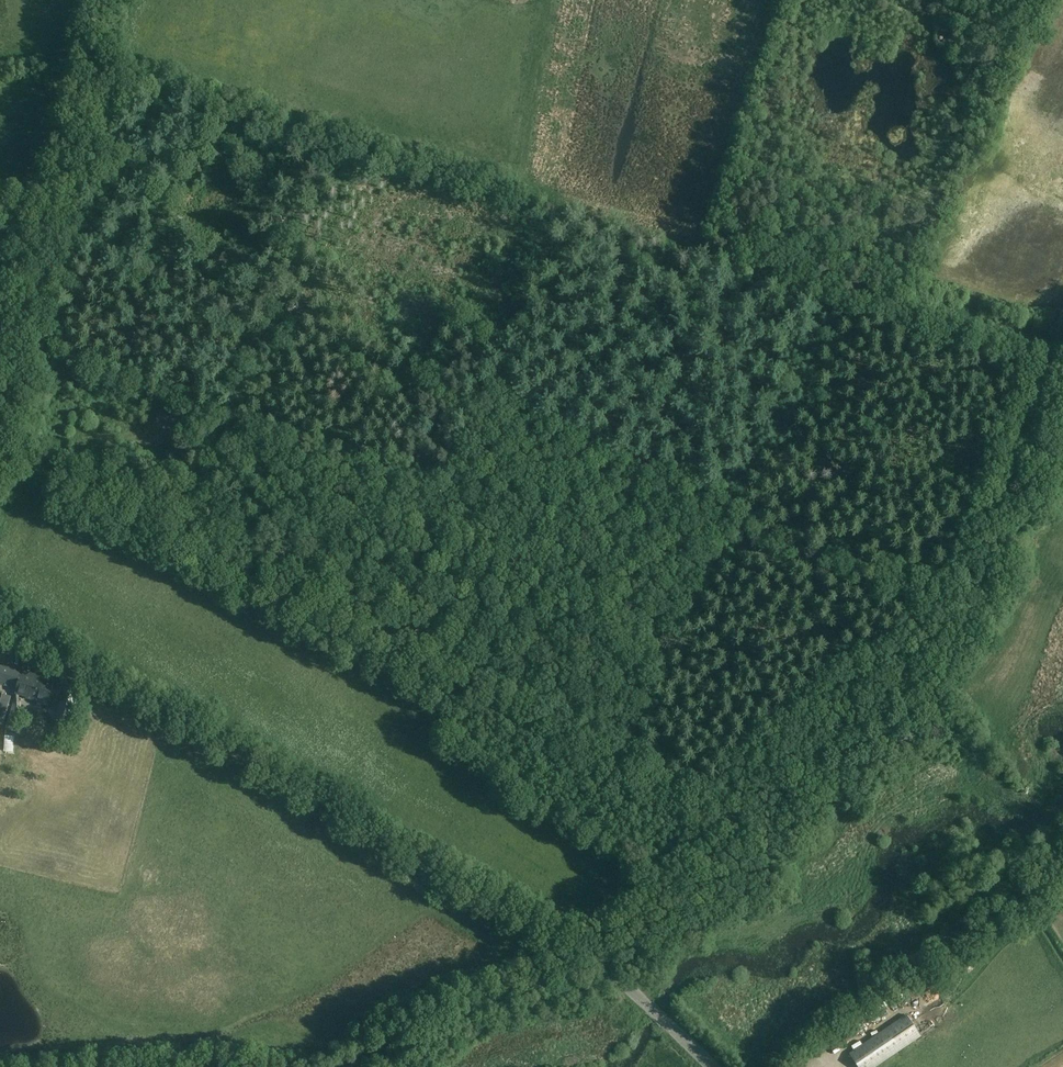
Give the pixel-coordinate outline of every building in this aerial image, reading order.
[(256,234),(250,237),(254,245),(260,243),(256,234)] [(276,238),(267,242),(269,247),(278,243),(276,238)] [(23,670),(15,668),(15,669),(4,666),(4,665),(0,664),(0,684),(17,689),(16,693),(23,670)] [(23,670),(16,693),(27,696),(26,698),(47,704),(54,679),(23,670)] [(68,683),(60,708),(59,712),(72,716),(80,686),(68,683)] [(11,696),(4,695),(0,710),(0,714),(5,715),(11,696)] [(50,737),(60,728),(49,716),(39,726),(50,737)] [(11,733),(0,734),(1,750),(2,750),(3,764),(13,763),(11,733)] [(849,1055),(858,1066),(876,1066),(920,1037),(923,1034),(908,1014),(849,1055)] [(852,1038),(847,1031),(842,1033),(848,1041),(852,1038)] [(837,1041),(833,1035),(826,1039),(830,1046),(837,1041)]
